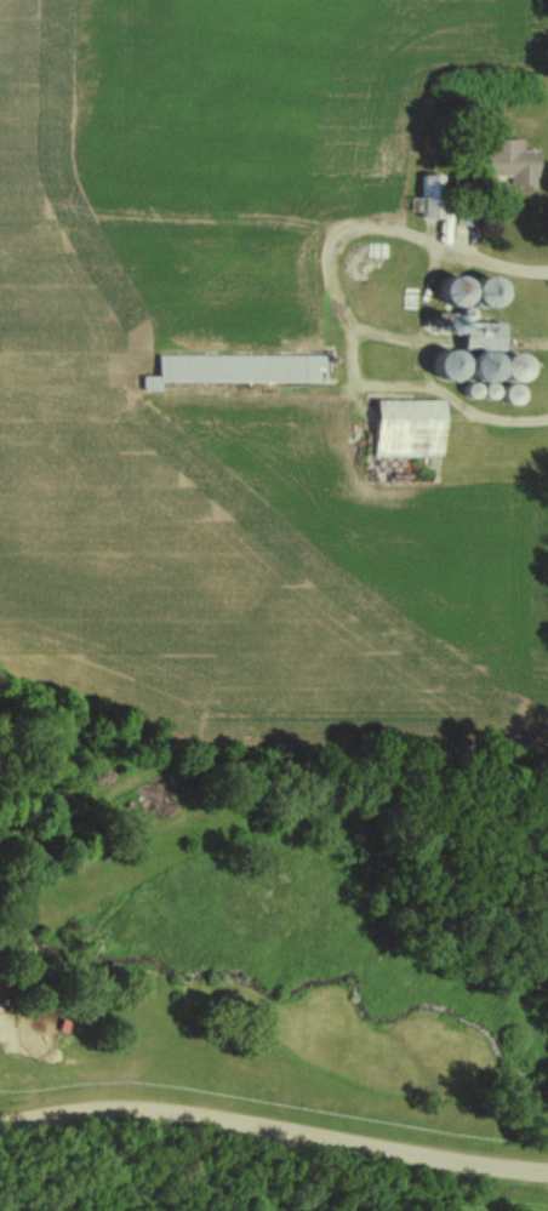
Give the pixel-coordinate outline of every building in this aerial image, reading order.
[(533,151),(518,150),(518,139),(479,138),(478,185),(532,186),(533,151)] [(413,218),(438,218),(438,173),(413,173),(413,218)] [(467,305),(491,301),(486,275),(462,280),(467,305)] [(493,350),(493,322),(453,322),(454,378),(481,378),(481,351),(493,350)] [(512,353),(491,355),(494,380),(515,378),(512,353)] [(152,381),(318,382),(319,356),(152,355),(152,376),(137,376),(137,389),(152,389),(152,381)] [(433,400),(367,399),(367,455),(437,456),(437,454),(455,454),(455,437),(433,437),(433,400)]
